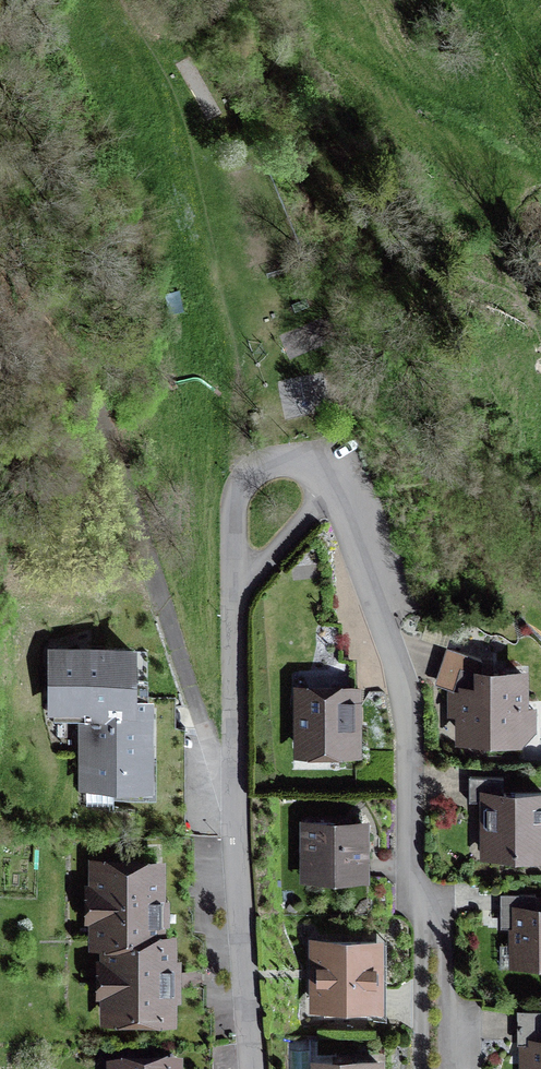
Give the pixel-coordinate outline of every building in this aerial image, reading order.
[(522,674),(481,674),(482,659),(452,649),(446,666),(452,668),(446,686),(462,691),(462,734),(492,734),(493,727),(516,727),(522,720),(522,674)] [(132,651),(53,652),(53,706),(84,706),(84,782),(148,782),(148,696),(132,696),(132,651)] [(358,691),(300,691),(300,748),(349,748),(349,726),(357,726),(358,691)] [(469,776),(469,801),(487,801),(487,853),(540,853),(540,793),(503,793),(503,776),(469,776)] [(362,821),(306,822),(307,870),(336,870),(336,878),(363,878),(362,821)] [(109,939),(157,939),(156,864),(98,864),(98,939),(109,939)] [(503,894),(503,917),(515,917),(514,943),(522,943),(522,962),(540,963),(540,910),(535,909),(536,895),(503,894)] [(168,939),(157,939),(109,939),(109,978),(168,978),(168,939)] [(375,942),(318,942),(318,1005),(375,1005),(375,942)] [(168,1016),(168,978),(109,978),(109,1017),(141,1017),(141,1044),(205,1044),(205,1016),(168,1016)] [(523,1010),(523,1053),(534,1053),(534,1068),(540,1068),(540,1010),(523,1010)] [(141,1044),(141,1068),(205,1068),(205,1044),(141,1044)]
